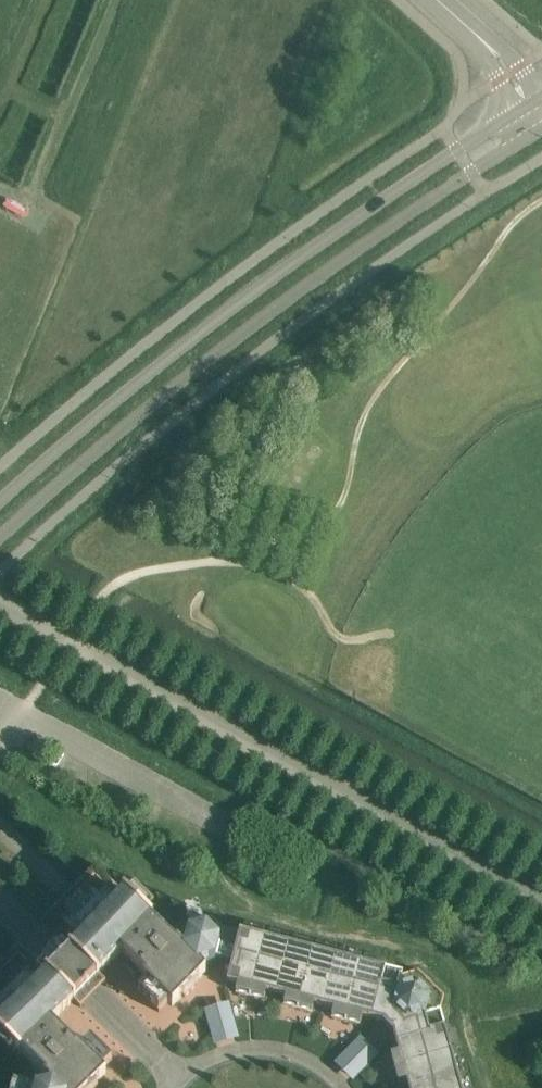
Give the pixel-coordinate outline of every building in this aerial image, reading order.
[(164,1003),(166,1005),(169,1003),(172,1006),(182,996),(184,998),(197,985),(195,983),(205,972),(199,966),(215,962),(223,928),(211,916),(176,926),(174,932),(167,938),(151,922),(152,920),(150,918),(152,916),(150,914),(148,916),(144,912),(146,910),(144,908),(142,910),(139,907),(141,905),(139,903),(137,905),(134,902),(136,900),(134,898),(132,900),(128,896),(130,894),(128,892),(126,894),(124,892),(123,892),(95,864),(69,890),(39,920),(59,940),(50,950),(38,962),(82,1005),(95,993),(106,982),(99,975),(121,953),(145,977),(144,978),(147,982),(145,984),(147,986),(149,983),(167,1001),(164,1003)] [(235,992),(249,996),(264,939),(239,932),(227,982),(237,984),(235,992)] [(249,996),(264,1000),(266,992),(276,994),(288,945),(264,939),(249,996)] [(38,962),(18,942),(0,960),(0,1037),(4,1040),(2,1042),(4,1044),(6,1042),(10,1045),(8,1047),(10,1049),(12,1047),(15,1051),(13,1053),(15,1055),(17,1052),(20,1055),(21,1053),(38,1070),(31,1076),(25,1078),(23,1087),(95,1087),(97,1086),(95,1084),(106,1073),(102,1070),(104,1068),(102,1066),(100,1068),(83,1051),(85,1049),(83,1047),(81,1049),(77,1045),(76,1047),(51,1023),(73,1001),(80,1007),(82,1005),(38,962)] [(283,1005),(297,1008),(312,951),(288,945),(276,994),(285,997),(283,1005)] [(297,1008),(312,1012),(314,1004),(323,1007),(336,957),(312,951),(297,1008)] [(331,1017),(345,1021),(360,964),(336,957),(323,1007),(333,1009),(331,1017)] [(345,1021),(360,1025),(362,1017),(374,1020),(387,970),(360,964),(345,1021)] [(384,1023),(388,1026),(431,983),(418,970),(402,974),(387,970),(374,1020),(384,1023)] [(431,983),(388,1026),(392,1030),(395,1040),(444,1026),(440,1012),(444,995),(431,983)] [(229,1001),(203,1006),(209,1043),(236,1038),(229,1001)] [(390,1055),(394,1069),(451,1053),(444,1026),(395,1040),(398,1052),(390,1055)] [(351,1081),(378,1053),(358,1034),(332,1062),(351,1081)] [(398,1083),(406,1081),(408,1087),(418,1087),(458,1077),(451,1053),(394,1069),(398,1083)] [(458,1077),(418,1087),(461,1087),(458,1077)]
